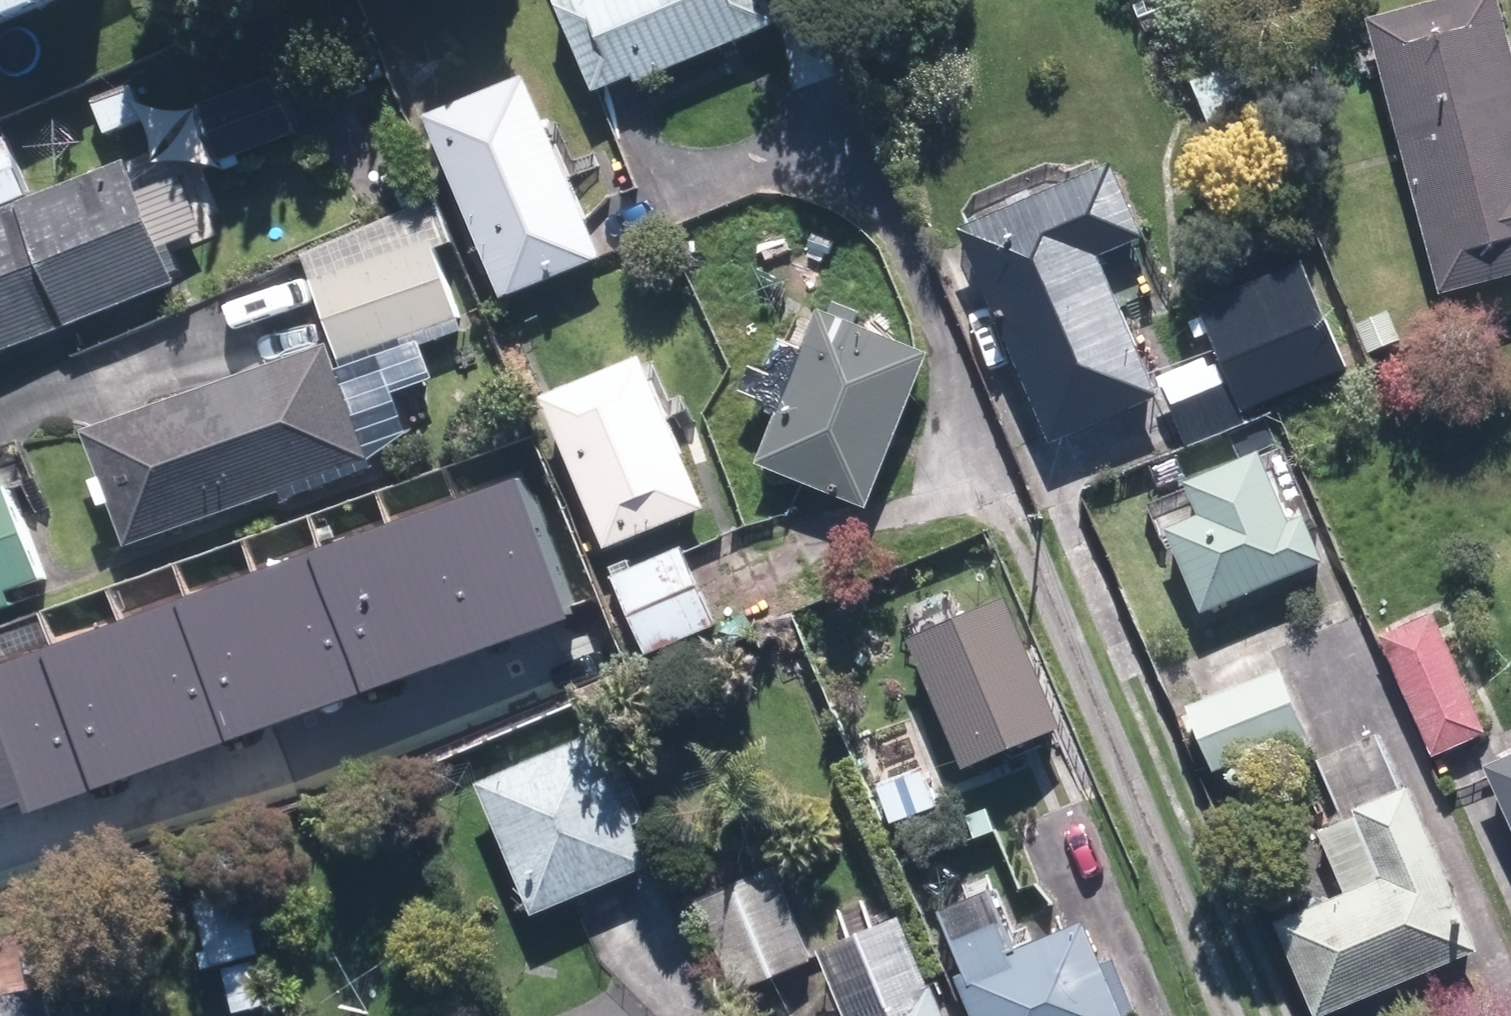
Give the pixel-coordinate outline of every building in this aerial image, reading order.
[(67,0),(0,0),(0,25),(67,0)] [(594,101),(619,90),(788,20),(780,0),(552,0),(594,101)] [(1154,38),(1207,16),(1200,0),(1138,0),(1154,38)] [(1377,9),(1446,293),(1510,277),(1510,0),(1414,0),(1377,9)] [(1257,51),(1195,76),(1219,134),(1281,109),(1257,51)] [(521,73),(421,114),(497,297),(597,255),(592,242),(521,73)] [(189,278),(177,249),(219,232),(191,165),(149,182),(137,152),(40,191),(14,129),(0,135),(0,356),(189,278)] [(1142,241),(1109,163),(956,228),(1051,453),(1160,407),(1148,379),(1098,260),(1142,241)] [(457,244),(438,195),(291,252),(326,343),(370,455),(415,438),(396,389),(436,373),(426,349),(469,332),(437,252),(457,244)] [(1227,348),(1148,379),(1160,407),(1185,444),(1366,377),(1320,254),(1207,296),(1227,348)] [(777,406),(754,462),(861,506),(923,354),(815,310),(800,347),(775,337),(751,395),(777,406)] [(107,471),(95,476),(106,503),(118,499),(137,548),(283,491),(288,503),(375,470),(370,455),(326,343),(93,434),(107,471)] [(637,356),(535,396),(595,551),(697,512),(637,356)] [(15,441),(0,446),(0,603),(3,612),(32,602),(27,587),(58,578),(15,441)] [(1207,612),(1337,562),(1317,509),(1297,516),(1270,443),(1189,474),(1207,521),(1177,533),(1207,612)] [(457,500),(507,637),(579,610),(528,474),(457,500)] [(457,500),(390,522),(441,662),(507,637),(457,500)] [(390,522),(319,549),(368,689),(441,662),(390,522)] [(683,547),(609,575),(640,655),(714,626),(698,586),(683,547)] [(319,549),(253,572),(304,713),(368,689),(319,549)] [(253,572),(184,598),(235,739),(304,713),(253,572)] [(952,584),(902,605),(915,636),(907,639),(960,768),(1056,728),(1002,599),(965,615),(952,584)] [(184,598),(116,622),(167,763),(235,739),(184,598)] [(1445,605),(1386,628),(1437,756),(1496,732),(1445,605)] [(116,622),(48,647),(98,787),(167,763),(116,622)] [(0,664),(0,734),(28,813),(98,787),(48,647),(0,664)] [(1291,664),(1195,702),(1221,770),(1318,731),(1291,664)] [(672,860),(625,727),(489,775),(536,908),(672,860)] [(18,803),(22,814),(28,813),(0,734),(0,809),(18,803)] [(1492,758),(1510,801),(1510,750),(1492,758)] [(932,807),(920,769),(877,783),(889,821),(932,807)] [(1426,777),(1326,813),(1356,894),(1284,920),(1319,1015),(1321,1015),(1490,955),(1426,777)] [(781,863),(703,895),(742,990),(821,957),(781,863)] [(999,879),(932,904),(973,1015),(1125,1015),(1089,919),(1022,943),(999,879)] [(253,895),(198,907),(211,968),(232,964),(241,1008),(275,1001),(253,895)] [(834,946),(859,1015),(962,1015),(949,977),(932,983),(910,919),(883,928),(873,899),(842,910),(853,939),(834,946)] [(56,984),(0,990),(0,1015),(59,1015),(56,984)]
